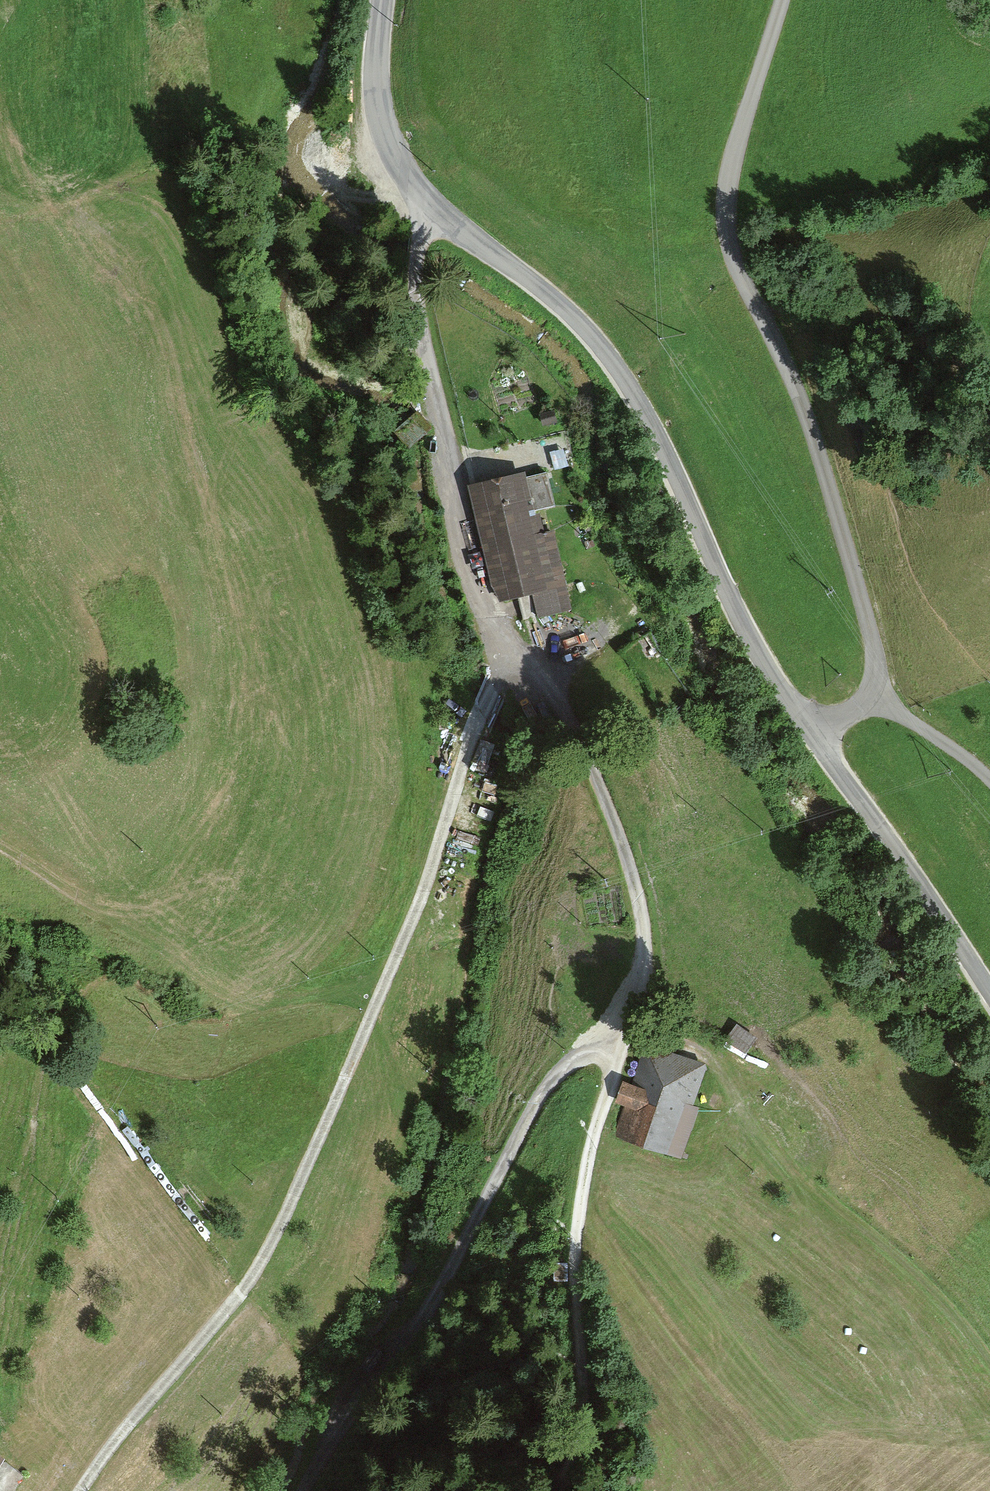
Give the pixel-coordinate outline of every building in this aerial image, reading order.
[(526,473),(466,488),(495,608),(532,599),(537,620),(573,611),(554,533),(544,535),(539,511),(555,507),(547,474),(527,479),(526,473)] [(704,1070),(645,1054),(620,1143),(679,1159),(704,1070)]
